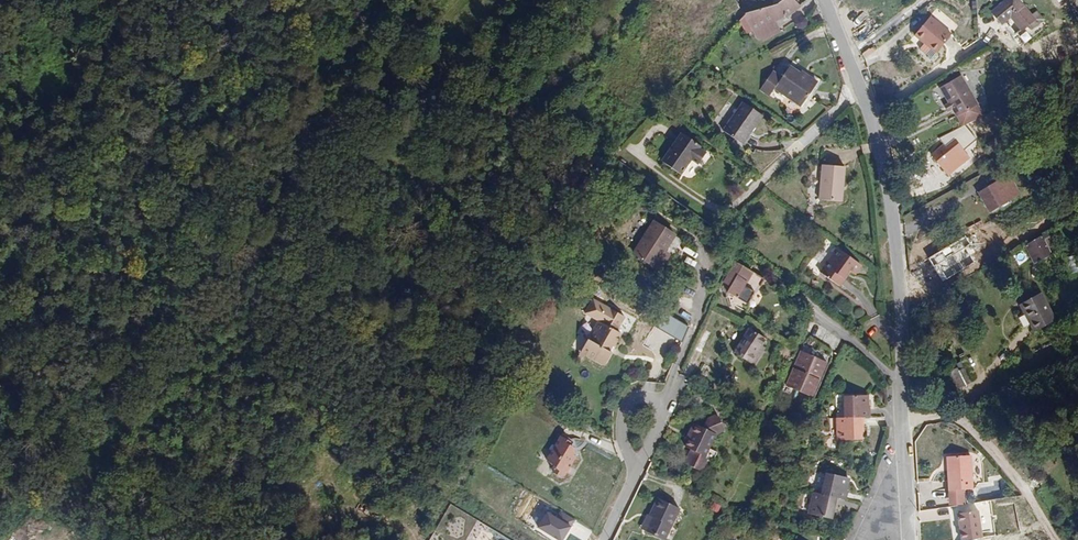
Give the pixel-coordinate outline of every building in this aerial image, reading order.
[(788,17),(802,6),(796,0),(785,0),(779,5),(748,14),(747,15),(756,35),(758,38),(763,40),(769,39),(782,33),(777,21),(788,16),(788,17)] [(1025,31),(1031,27),(1037,21),(1035,19),(1019,0),(1013,0),(996,14),(1005,25),(1013,18),(1025,31)] [(1047,21),(1041,14),(1035,19),(1037,21),(1031,27),(1035,31),(1047,21)] [(942,50),(955,35),(934,17),(919,35),(929,43),(925,48),(933,55),(932,57),(935,59),(937,59),(944,51),(942,50)] [(810,76),(809,79),(803,75),(793,67),(785,78),(776,72),(763,90),(772,96),(777,89),(803,107),(820,83),(810,76)] [(960,119),(980,107),(963,79),(944,90),(960,119)] [(764,116),(745,104),(726,132),(745,145),(764,116)] [(700,165),(708,154),(700,149),(702,146),(683,134),(664,161),(683,175),(693,161),(700,165)] [(1012,140),(1008,135),(988,148),(992,154),(1012,140)] [(971,159),(956,140),(948,147),(947,146),(934,156),(951,176),(971,159)] [(843,161),(822,165),(828,197),(849,193),(843,161)] [(1022,197),(1017,187),(1008,193),(1001,182),(980,194),(992,215),(1022,197)] [(633,254),(658,269),(679,233),(654,219),(633,254)] [(1044,238),(1051,251),(1060,246),(1055,237),(1052,239),(1050,234),(1044,238)] [(1044,238),(1026,248),(1032,260),(1051,251),(1044,238)] [(857,276),(863,266),(839,249),(822,274),(841,287),(851,272),(857,276)] [(1054,257),(1051,251),(1032,260),(1036,266),(1054,257)] [(1069,272),(1077,271),(1077,255),(1069,255),(1069,272)] [(735,300),(747,307),(761,286),(744,276),(742,278),(738,276),(729,292),(737,297),(735,300)] [(763,287),(761,286),(747,307),(750,308),(763,287)] [(1041,295),(1020,307),(1035,334),(1056,323),(1041,295)] [(613,357),(618,348),(614,346),(617,340),(620,341),(627,327),(622,325),(630,310),(616,302),(608,317),(604,315),(600,323),(602,323),(596,334),(593,335),(587,345),(608,358),(613,357)] [(766,339),(751,329),(735,353),(754,366),(759,357),(756,355),(766,339)] [(808,394),(825,359),(803,350),(788,386),(808,394)] [(814,396),(829,361),(825,359),(808,394),(814,396)] [(712,371),(705,367),(698,378),(705,382),(712,371)] [(966,386),(973,382),(967,370),(959,374),(966,386)] [(868,397),(845,398),(845,420),(864,419),(871,419),(871,408),(869,408),(868,397)] [(845,420),(838,420),(839,441),(862,441),(862,430),(864,430),(864,419),(845,420)] [(695,424),(690,433),(694,435),(687,447),(693,450),(688,459),(690,466),(697,470),(703,466),(705,462),(711,460),(715,453),(707,449),(715,434),(695,424)] [(561,472),(568,475),(573,473),(582,455),(579,453),(580,451),(578,445),(576,444),(577,441),(567,436),(555,460),(561,464),(559,467),(561,472)] [(971,459),(951,460),(952,474),(949,475),(950,494),(973,493),(971,459)] [(849,480),(826,474),(821,495),(839,500),(846,501),(848,491),(846,491),(849,480)] [(821,495),(814,494),(809,515),(832,520),(834,510),(837,511),(839,500),(821,495)] [(645,531),(663,539),(664,539),(679,509),(658,499),(650,516),(652,517),(645,531)] [(538,528),(558,539),(565,539),(573,526),(548,511),(538,528)] [(647,515),(640,529),(645,531),(652,517),(650,516),(647,515)]
